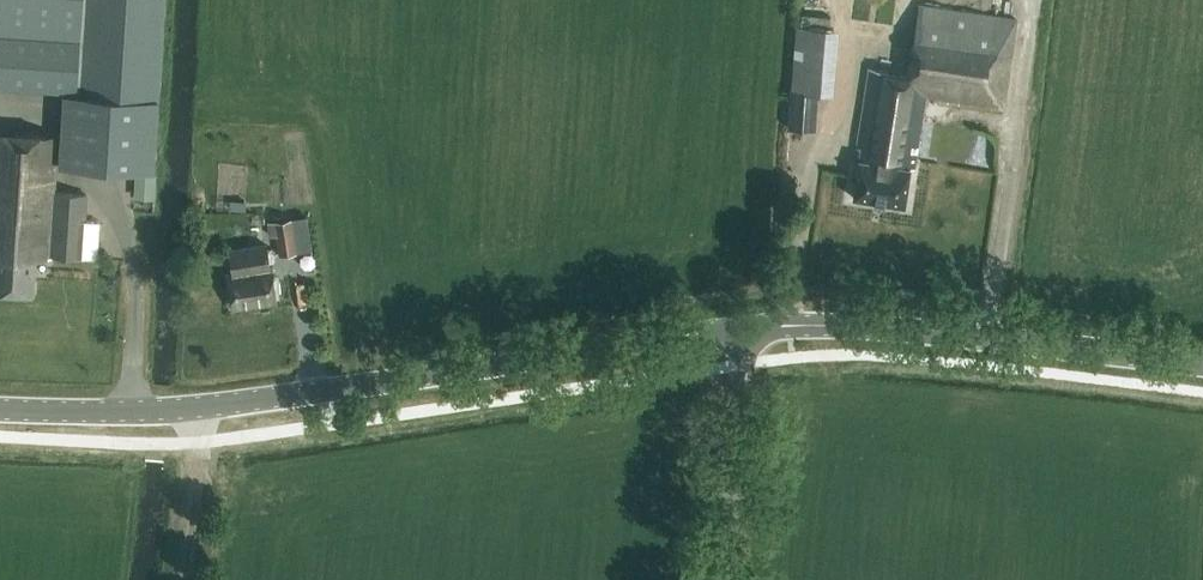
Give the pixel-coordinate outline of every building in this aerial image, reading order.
[(163,0),(0,0),(0,78),(2,78),(1,85),(62,89),(57,163),(152,170),(163,0)] [(1002,106),(1015,18),(918,4),(908,75),(868,69),(855,151),(859,151),(852,195),(903,204),(910,166),(914,167),(925,95),(1002,106)] [(832,95),(836,28),(796,26),(787,128),(815,130),(816,94),(832,95)] [(57,134),(0,131),(0,295),(4,295),(6,291),(14,292),(15,296),(25,297),(27,292),(30,293),(32,256),(99,260),(100,219),(82,217),(84,193),(53,190),(57,134)] [(278,250),(296,247),(291,219),(273,221),(278,250)] [(271,270),(267,243),(228,249),(232,276),(227,277),(232,304),(275,297),(271,270)]
